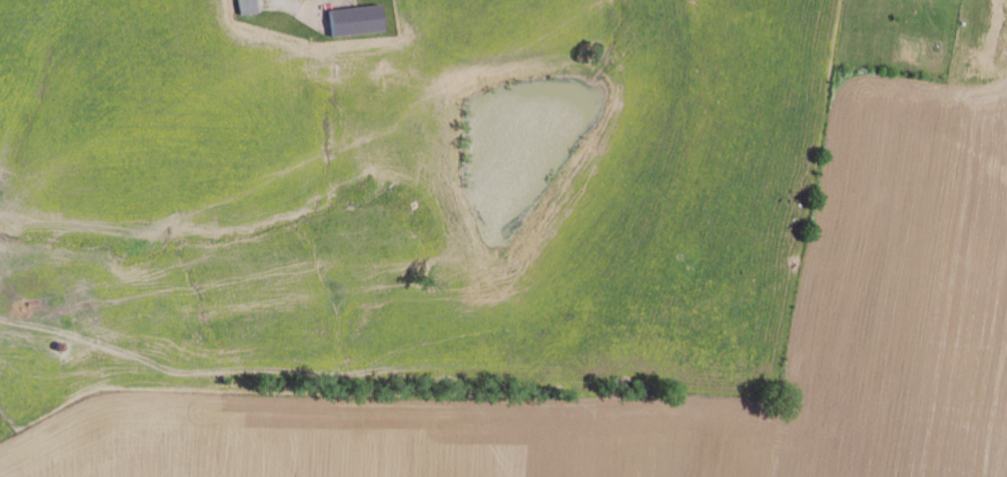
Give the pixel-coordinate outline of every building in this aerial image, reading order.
[(257,12),(256,0),(237,0),(239,14),(257,12)] [(329,10),(332,36),(384,29),(381,4),(329,10)]
